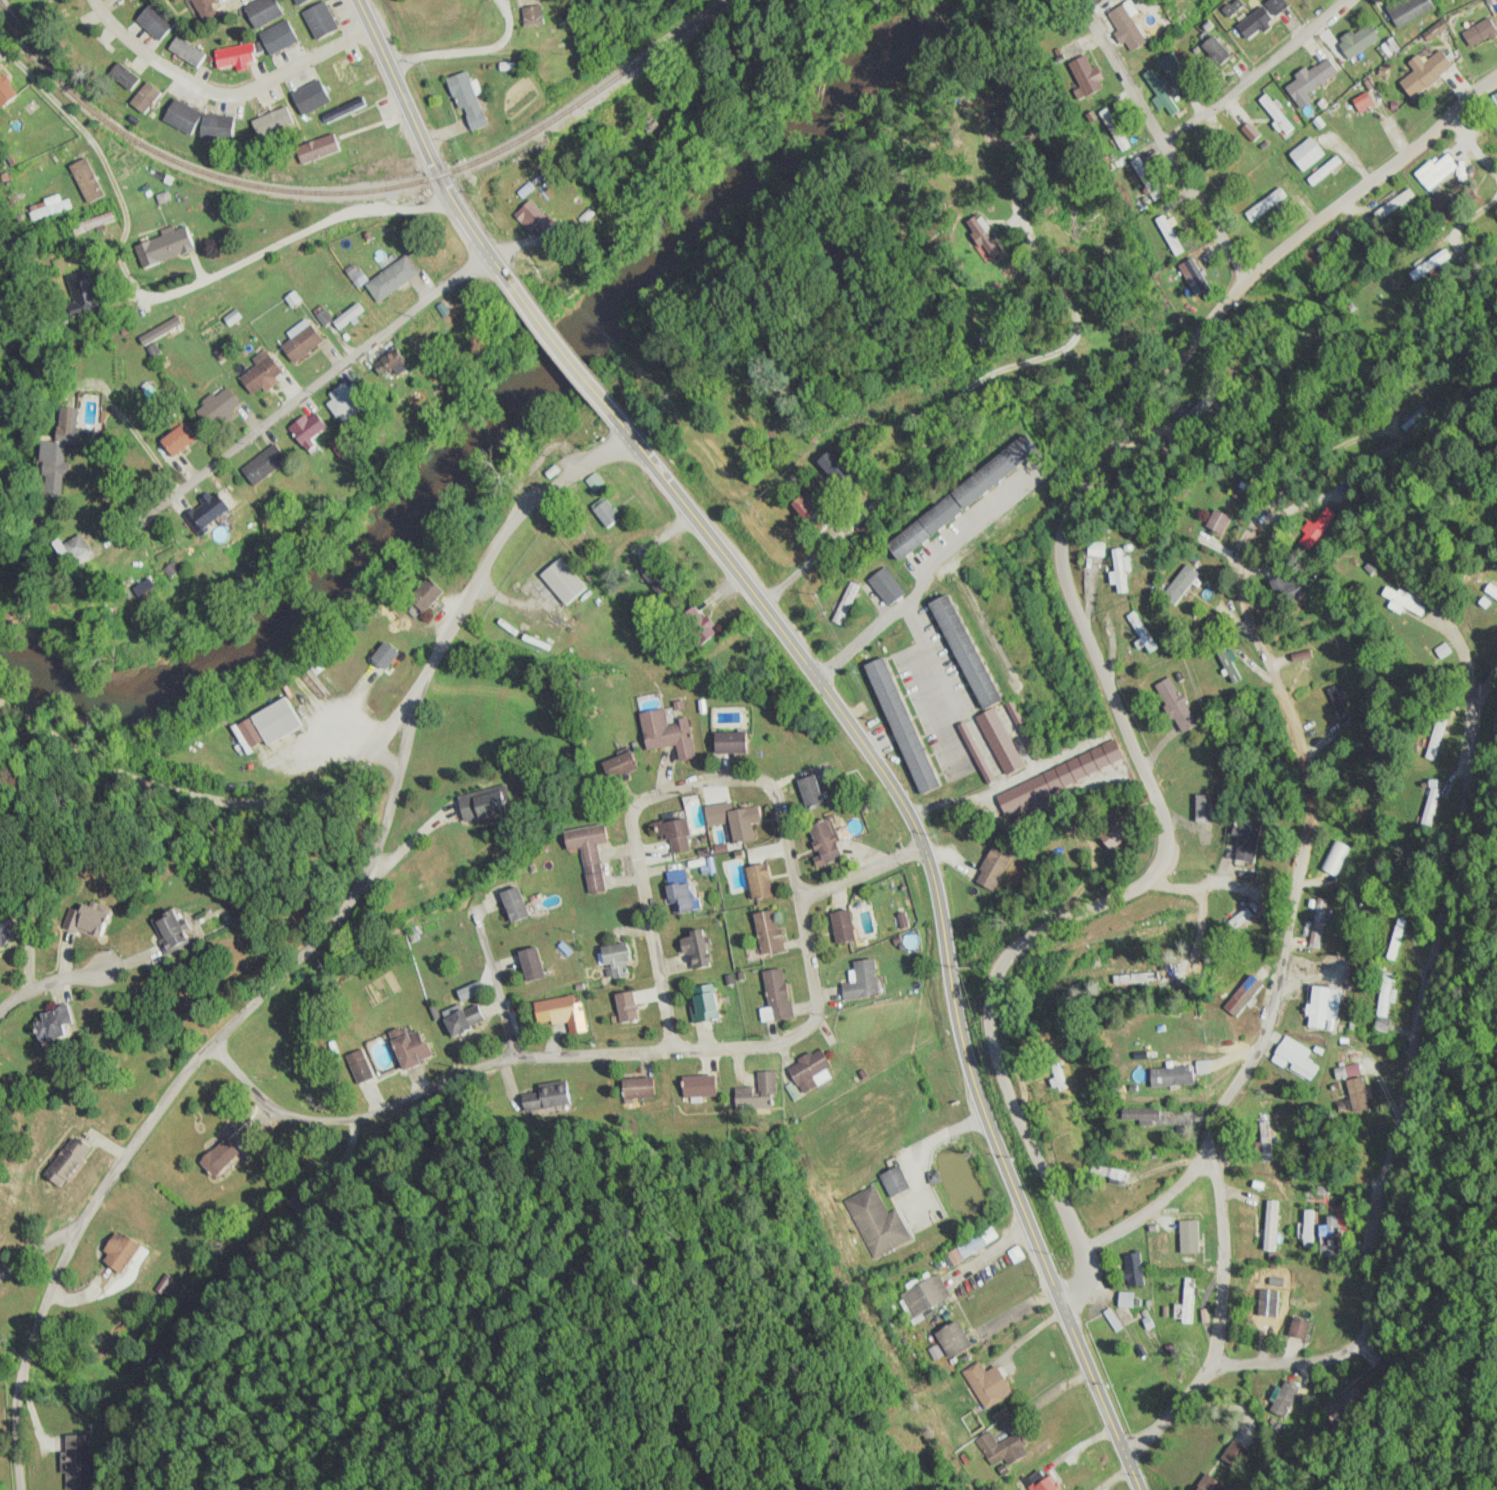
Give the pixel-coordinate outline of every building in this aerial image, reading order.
[(204,24),(218,16),(212,4),(215,2),(214,0),(191,0),(204,24)] [(253,29),(283,16),(276,0),(257,0),(244,6),(253,29)] [(303,11),(316,39),(339,28),(325,0),(303,11)] [(1283,0),(1268,0),(1236,26),(1248,40),(1289,6),(1283,0)] [(1435,9),(1430,0),(1401,0),(1387,7),(1396,27),(1435,9)] [(158,40),(175,22),(152,1),(135,19),(158,40)] [(1146,42),(1130,17),(1135,13),(1127,1),(1106,14),(1130,52),(1146,42)] [(539,4),(521,9),(526,31),(545,26),(539,4)] [(1496,34),(1496,31),(1489,17),(1461,32),(1471,49),(1496,34)] [(299,40),(287,18),(258,35),(269,56),(299,40)] [(1337,41),(1348,59),(1380,40),(1369,22),(1337,41)] [(1220,67),(1232,55),(1212,34),(1199,47),(1220,67)] [(206,55),(177,35),(167,49),(197,69),(206,55)] [(257,43),(215,50),(218,68),(260,60),(257,43)] [(1453,65),(1440,49),(1424,63),(1417,55),(1408,62),(1414,70),(1398,83),(1411,100),(1453,65)] [(1159,60),(1166,75),(1181,68),(1173,53),(1159,60)] [(1086,97),(1104,88),(1086,54),(1068,64),(1086,97)] [(1338,70),(1327,55),(1284,87),(1301,109),(1312,100),(1307,94),(1338,70)] [(140,79),(119,60),(108,73),(129,91),(140,79)] [(1140,76),(1170,116),(1180,109),(1151,69),(1140,76)] [(468,131),(487,123),(465,70),(445,78),(468,131)] [(0,72),(0,106),(1,107),(17,93),(0,72)] [(1349,89),(1353,96),(1340,102),(1347,119),(1381,104),(1371,79),(1349,89)] [(330,103),(322,80),(292,90),(300,113),(330,103)] [(143,113),(161,93),(147,81),(129,102),(143,113)] [(1259,99),(1285,135),(1293,129),(1267,93),(1259,99)] [(367,105),(363,96),(323,113),(327,122),(367,105)] [(201,111),(171,98),(161,121),(191,134),(201,111)] [(293,121),(284,102),(259,113),(268,132),(293,121)] [(1131,147),(1108,107),(1099,112),(1122,152),(1131,147)] [(233,117),(203,111),(198,137),(228,143),(233,117)] [(1241,128),(1253,142),(1261,135),(1249,122),(1241,128)] [(299,163),(340,151),(335,134),(294,146),(299,163)] [(1288,153),(1302,172),(1324,155),(1310,137),(1288,153)] [(1458,165),(1446,152),(1434,164),(1429,159),(1414,174),(1431,191),(1458,165)] [(88,203),(105,195),(86,157),(70,166),(88,203)] [(1162,195),(1139,157),(1132,162),(1154,199),(1162,195)] [(1262,214),(1286,199),(1277,184),(1253,200),(1262,214)] [(1382,220),(1416,197),(1410,188),(1376,210),(1382,220)] [(69,200),(62,202),(59,195),(26,206),(32,222),(72,208),(69,200)] [(545,220),(536,203),(517,213),(525,230),(545,220)] [(1181,248),(1168,227),(1171,225),(1161,208),(1150,215),(1172,253),(1181,248)] [(116,220),(113,211),(72,226),(75,235),(116,220)] [(195,249),(187,226),(134,244),(142,267),(195,249)] [(1410,273),(1417,283),(1441,267),(1439,265),(1452,257),(1445,248),(1410,273)] [(420,274),(407,254),(365,283),(378,303),(420,274)] [(1198,292),(1209,285),(1193,258),(1182,266),(1198,292)] [(66,276),(73,302),(65,304),(69,319),(100,311),(89,270),(66,276)] [(146,344),(182,324),(178,316),(141,335),(146,344)] [(292,363),(322,342),(307,319),(287,332),(292,339),(281,346),(292,363)] [(1323,335),(1320,328),(1300,336),(1303,344),(1323,335)] [(256,365),(240,378),(253,395),(262,387),(264,390),(284,374),(265,349),(252,360),(256,365)] [(386,381),(405,365),(394,351),(374,367),(386,381)] [(327,405),(338,418),(361,399),(346,380),(327,395),(332,401),(327,405)] [(201,403),(215,423),(242,404),(227,384),(201,403)] [(1195,424),(1218,403),(1211,395),(1188,415),(1195,424)] [(1422,406),(1402,427),(1413,438),(1434,418),(1422,406)] [(77,407),(54,407),(54,431),(44,431),(44,473),(68,473),(68,447),(77,447),(77,407)] [(328,425),(311,408),(287,432),(307,451),(315,443),(313,440),(328,425)] [(170,457),(197,440),(185,422),(159,439),(170,457)] [(882,542),(894,559),(1040,452),(1028,435),(882,542)] [(240,471),(255,487),(286,458),(271,442),(240,471)] [(1376,467),(1402,456),(1397,444),(1370,455),(1376,467)] [(854,476),(830,449),(816,462),(841,489),(854,476)] [(789,507),(816,535),(836,515),(808,487),(789,507)] [(229,509),(213,490),(182,515),(197,534),(229,509)] [(621,518),(605,498),(591,509),(606,529),(621,518)] [(1230,517),(1213,509),(1204,527),(1220,536),(1230,517)] [(94,557),(80,534),(57,547),(70,571),(94,557)] [(1104,543),(1088,544),(1089,555),(1104,555),(1104,543)] [(1129,557),(1122,558),(1120,549),(1110,551),(1116,594),(1126,592),(1123,572),(1131,571),(1129,557)] [(585,588),(560,557),(539,575),(564,605),(585,588)] [(1160,597),(1174,607),(1198,573),(1185,563),(1160,597)] [(905,592),(885,566),(867,580),(887,606),(905,592)] [(1269,579),(1276,604),(1297,599),(1291,574),(1269,579)] [(443,592),(428,577),(406,599),(421,614),(443,592)] [(140,605),(157,596),(147,579),(130,588),(140,605)] [(1488,583),(1483,591),(1496,600),(1496,589),(1488,583)] [(1398,589),(1396,591),(1386,585),(1380,595),(1390,601),(1386,607),(1399,615),(1403,608),(1419,617),(1426,604),(1398,589)] [(978,711),(998,703),(950,593),(931,602),(978,711)] [(1126,616),(1147,654),(1156,649),(1135,611),(1126,616)] [(1422,649),(1437,669),(1457,655),(1442,635),(1422,649)] [(399,652),(384,641),(369,660),(384,672),(399,652)] [(917,796),(937,788),(885,657),(865,665),(917,796)] [(1198,725),(1170,676),(1153,686),(1180,734),(1198,725)] [(1328,689),(1342,723),(1350,719),(1336,686),(1328,689)] [(250,715),(264,745),(301,729),(288,699),(250,715)] [(996,708),(976,717),(1005,777),(1025,767),(996,708)] [(646,752),(676,746),(680,763),(696,760),(688,718),(667,722),(665,709),(639,714),(646,752)] [(1448,719),(1438,716),(1426,758),(1436,761),(1448,719)] [(747,754),(747,733),(713,733),(713,754),(747,754)] [(1124,760),(1116,741),(996,795),(1004,814),(1124,760)] [(632,753),(601,762),(606,781),(637,772),(632,753)] [(950,783),(969,775),(961,757),(942,765),(950,783)] [(797,781),(805,810),(823,804),(814,776),(797,781)] [(504,813),(498,788),(456,799),(462,823),(504,813)] [(1443,791),(1433,788),(1419,828),(1429,831),(1443,791)] [(692,834),(707,831),(699,795),(684,798),(692,834)] [(1214,823),(1214,796),(1196,796),(1196,823),(1214,823)] [(731,845),(759,839),(752,807),(724,813),(731,845)] [(1111,852),(1132,835),(1118,817),(1096,834),(1111,852)] [(656,825),(659,842),(670,840),(673,854),(691,851),(685,819),(656,825)] [(819,865),(840,857),(827,819),(805,827),(819,865)] [(582,849),(589,893),(605,891),(598,844),(609,843),(606,825),(563,831),(566,851),(582,849)] [(1241,862),(1258,859),(1253,827),(1236,830),(1241,862)] [(974,880),(993,891),(1013,857),(994,846),(974,880)] [(745,868),(751,900),(774,896),(767,863),(745,868)] [(693,910),(686,882),(665,887),(672,915),(693,910)] [(499,893),(510,923),(529,916),(519,886),(499,893)] [(1329,900),(1319,898),(1310,947),(1321,949),(1329,900)] [(107,911),(66,901),(60,930),(101,939),(107,911)] [(1254,914),(1247,906),(1228,924),(1236,931),(1254,914)] [(785,950),(775,908),(753,913),(762,955),(785,950)] [(830,912),(835,944),(855,940),(850,909),(830,912)] [(181,946),(164,911),(144,920),(160,955),(181,946)] [(1387,958),(1397,961),(1409,921),(1399,918),(1387,958)] [(0,924),(0,949),(11,942),(0,924)] [(708,968),(706,932),(680,933),(681,955),(689,955),(690,969),(708,968)] [(632,975),(626,943),(599,948),(603,969),(610,968),(613,979),(632,975)] [(545,978),(537,947),(518,952),(526,983),(545,978)] [(878,997),(874,959),(853,961),(854,971),(849,972),(850,983),(841,984),(843,1001),(878,997)] [(1232,1016),(1274,976),(1261,963),(1219,1003),(1232,1016)] [(767,1009),(760,1009),(761,1021),(791,1018),(786,968),(764,971),(767,1009)] [(1376,1031),(1388,1032),(1389,1020),(1393,974),(1381,973),(1376,1031)] [(689,987),(692,1022),(717,1019),(714,985),(689,987)] [(1324,1017),(1340,1018),(1341,989),(1307,987),(1306,1017),(1308,1017),(1308,1027),(1324,1028),(1324,1017)] [(640,1017),(632,990),(612,997),(621,1023),(640,1017)] [(534,1018),(544,1017),(545,1025),(568,1022),(569,1034),(585,1032),(582,1001),(574,1002),(574,997),(532,1002),(534,1018)] [(443,1018),(450,1037),(486,1023),(479,1004),(443,1018)] [(34,1018),(34,1040),(61,1040),(61,1018),(34,1018)] [(432,1057),(419,1029),(390,1042),(403,1071),(432,1057)] [(1271,1059),(1311,1082),(1319,1067),(1305,1059),(1311,1050),(1285,1035),(1271,1059)] [(358,1084),(375,1078),(363,1049),(347,1055),(358,1084)] [(830,1068),(821,1049),(787,1067),(802,1095),(818,1086),(813,1077),(830,1068)] [(1369,1109),(1359,1064),(1339,1068),(1341,1078),(1344,1077),(1352,1113),(1369,1109)] [(1148,1069),(1148,1088),(1186,1088),(1186,1069),(1148,1069)] [(735,1109),(776,1108),(775,1072),(758,1072),(758,1087),(735,1088),(735,1109)] [(717,1096),(717,1075),(682,1076),(682,1098),(717,1096)] [(622,1078),(622,1099),(656,1099),(656,1078),(622,1078)] [(527,1117),(573,1108),(568,1082),(522,1092),(527,1117)] [(1159,1109),(1120,1109),(1120,1121),(1159,1121),(1159,1109)] [(888,1198),(911,1187),(882,1119),(858,1130),(888,1198)] [(1255,1123),(1255,1162),(1272,1162),(1272,1123),(1255,1123)] [(90,1148),(72,1135),(42,1176),(61,1189),(90,1148)] [(198,1162),(214,1178),(239,1153),(224,1137),(198,1162)] [(1089,1177),(1123,1185),(1126,1173),(1092,1164),(1089,1177)] [(899,1209),(887,1214),(876,1186),(846,1198),(871,1258),(912,1242),(899,1209)] [(1282,1247),(1282,1209),(1258,1209),(1258,1247),(1282,1247)] [(1313,1211),(1304,1211),(1304,1248),(1313,1248),(1313,1211)] [(1198,1215),(1178,1215),(1178,1253),(1198,1253),(1198,1215)] [(1339,1259),(1338,1217),(1326,1217),(1327,1247),(1321,1247),(1321,1259),(1339,1259)] [(120,1274),(140,1247),(116,1229),(96,1257),(120,1274)] [(1141,1253),(1123,1254),(1126,1287),(1144,1285),(1141,1253)] [(939,1274),(899,1292),(911,1317),(951,1300),(939,1274)] [(1195,1323),(1195,1278),(1183,1278),(1183,1323),(1195,1323)] [(1262,1314),(1271,1315),(1271,1307),(1281,1308),(1283,1283),(1264,1282),(1262,1314)] [(1287,1336),(1305,1341),(1310,1322),(1292,1317),(1287,1336)] [(934,1334),(949,1360),(970,1347),(955,1321),(934,1334)] [(996,1366),(985,1372),(980,1362),(963,1371),(985,1410),(1012,1396),(996,1366)] [(1270,1411),(1288,1420),(1304,1389),(1287,1379),(1270,1411)] [(1028,1454),(1018,1434),(997,1444),(991,1432),(977,1439),(992,1468),(1005,1461),(1007,1465),(1028,1454)] [(96,1437),(65,1436),(64,1474),(68,1474),(68,1489),(94,1489),(96,1437)] [(1246,1448),(1231,1442),(1224,1459),(1239,1465),(1246,1448)] [(1032,1483),(1029,1484),(1031,1489),(1060,1489),(1052,1471),(1030,1480),(1032,1483)] [(1226,1485),(1204,1472),(1193,1489),(1223,1489),(1226,1485)]
